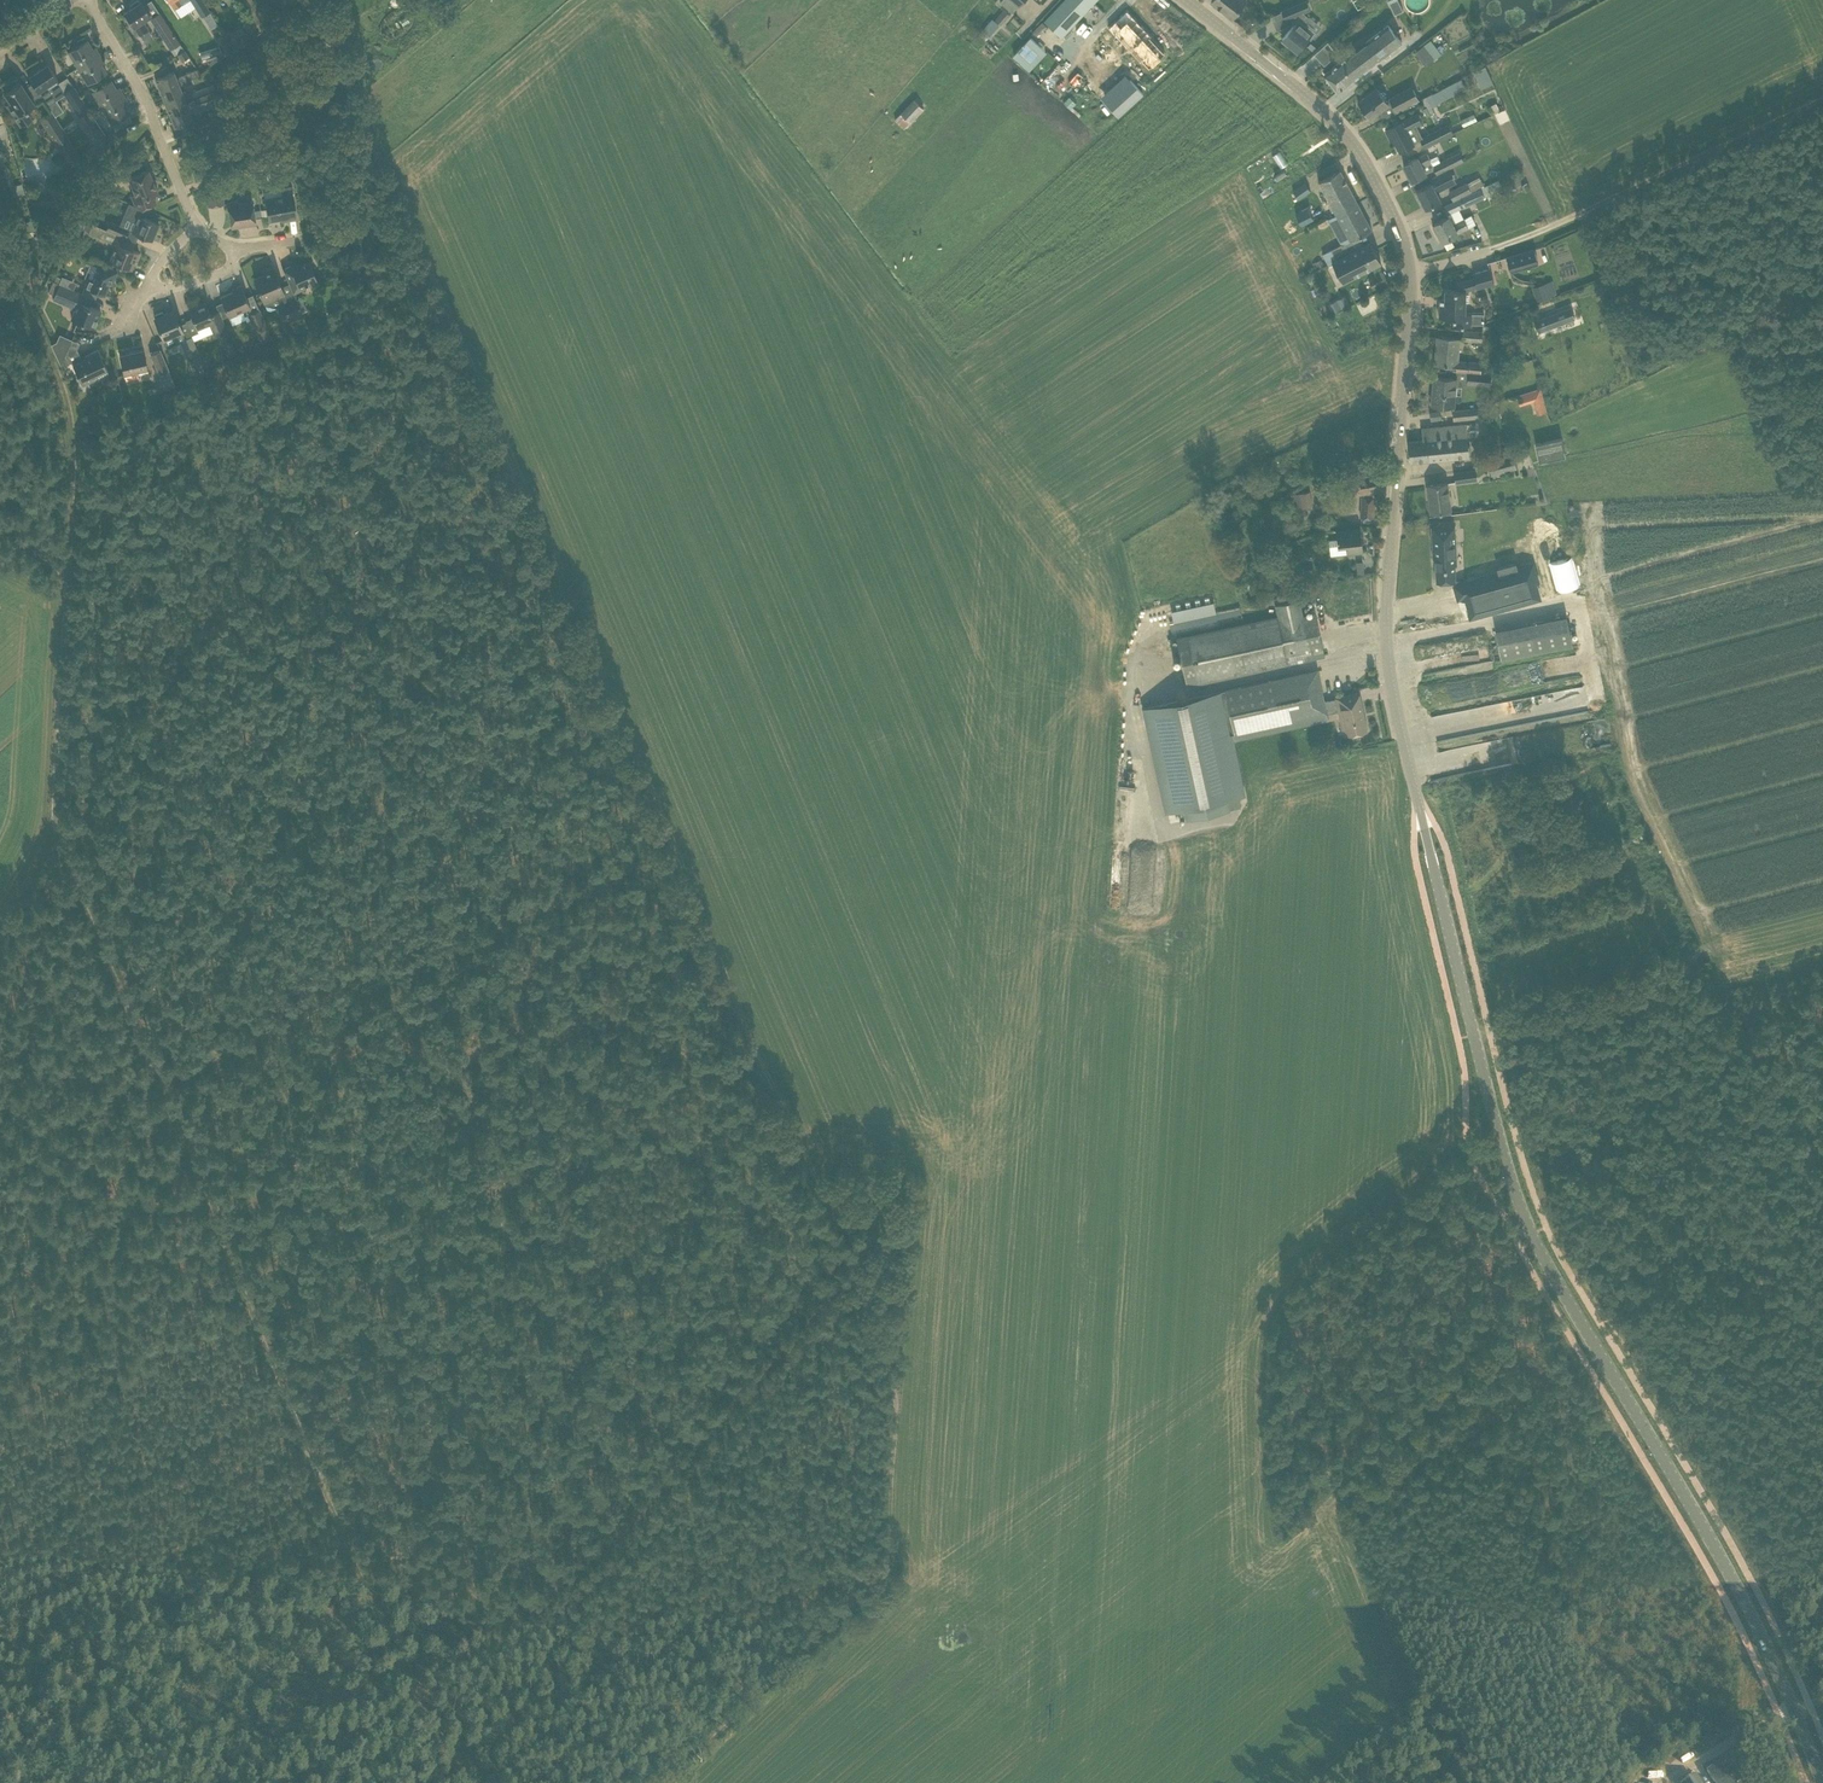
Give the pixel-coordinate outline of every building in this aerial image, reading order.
[(131,7),(124,11),(140,35),(149,28),(143,19),(150,15),(140,1),(139,1),(138,0),(137,0),(130,5),(131,7)] [(201,15),(210,10),(204,0),(191,0),(201,15)] [(1063,36),(1096,0),(1064,0),(1046,20),(1063,36)] [(1232,17),(1246,0),(1213,0),(1212,1),(1232,17)] [(1391,12),(1400,9),(1397,0),(1387,0),(1391,12)] [(1303,11),(1300,2),(1299,2),(1281,9),(1285,18),(1303,11)] [(1004,9),(995,20),(1000,24),(1009,14),(1004,9)] [(1115,20),(1108,27),(1129,49),(1148,30),(1127,9),(1119,16),(1121,18),(1117,22),(1115,20)] [(149,17),(170,48),(180,42),(159,11),(149,17)] [(1316,31),(1306,23),(1305,25),(1296,18),(1292,20),(1294,24),(1282,38),(1284,39),(1282,41),(1288,45),(1289,44),(1297,50),(1303,43),(1304,45),(1316,31)] [(213,19),(208,22),(212,28),(217,25),(213,19)] [(241,24),(228,33),(235,44),(249,35),(241,24)] [(1349,54),(1324,73),(1338,90),(1401,41),(1388,24),(1366,41),(1369,45),(1351,58),(1349,54)] [(1148,30),(1129,49),(1133,53),(1134,51),(1150,67),(1165,52),(1150,36),(1152,35),(1148,30)] [(1031,37),(1013,54),(1024,65),(1041,47),(1031,37)] [(1414,50),(1426,64),(1440,52),(1428,38),(1414,50)] [(68,51),(77,67),(100,54),(95,47),(92,48),(87,40),(68,51)] [(1323,63),(1336,51),(1326,40),(1312,52),(1323,63)] [(1310,42),(1307,46),(1313,51),(1316,47),(1310,42)] [(201,50),(203,57),(221,52),(219,45),(201,50)] [(177,54),(182,60),(188,56),(184,49),(177,54)] [(100,54),(77,67),(87,83),(106,72),(101,63),(104,61),(100,54)] [(47,64),(29,76),(28,76),(48,105),(55,100),(46,85),(56,78),(57,78),(47,63),(47,64)] [(1485,67),(1481,69),(1488,85),(1492,83),(1485,67)] [(166,73),(155,78),(160,90),(185,80),(191,78),(190,76),(198,73),(196,68),(176,76),(175,76),(173,70),(173,71),(166,73)] [(91,90),(101,107),(124,94),(119,87),(116,89),(111,80),(101,86),(100,85),(91,90)] [(160,90),(165,102),(184,95),(181,87),(187,85),(185,80),(160,90)] [(6,104),(20,125),(32,116),(26,107),(34,102),(20,81),(4,92),(10,101),(6,104)] [(63,92),(79,115),(89,109),(73,85),(63,92)] [(1390,98),(1391,101),(1397,111),(1419,100),(1412,86),(1390,98)] [(1358,104),(1364,111),(1365,110),(1371,117),(1388,103),(1376,88),(1359,101),(1360,103),(1358,104)] [(1432,93),(1422,98),(1426,106),(1422,108),(1426,115),(1434,111),(1432,107),(1437,104),(1432,93)] [(124,94),(101,107),(111,123),(130,112),(125,103),(128,102),(124,94)] [(197,104),(170,114),(175,127),(180,125),(183,133),(199,127),(195,117),(193,118),(190,111),(194,110),(194,111),(221,101),(218,94),(196,102),(197,104)] [(165,102),(170,114),(197,104),(196,102),(195,99),(187,102),(184,95),(165,102)] [(901,128),(921,108),(910,98),(891,118),(901,128)] [(67,136),(68,135),(51,109),(39,117),(56,143),(57,142),(69,160),(78,153),(67,136)] [(1392,137),(1400,151),(1415,143),(1408,129),(1422,122),(1417,113),(1386,129),(1390,138),(1392,137)] [(1438,128),(1419,137),(1424,147),(1443,137),(1453,132),(1448,123),(1438,128)] [(126,156),(129,162),(140,157),(135,146),(126,156)] [(1432,164),(1434,168),(1437,174),(1464,159),(1459,150),(1432,164)] [(1403,164),(1412,180),(1427,172),(1423,164),(1431,160),(1426,152),(1403,164)] [(290,161),(284,162),(288,179),(294,178),(290,161)] [(130,194),(134,205),(142,208),(156,202),(153,193),(158,191),(148,169),(127,178),(134,193),(130,194)] [(1318,181),(1335,213),(1350,241),(1372,229),(1340,170),(1318,181)] [(1425,185),(1416,190),(1418,193),(1421,198),(1418,200),(1422,207),(1424,205),(1425,207),(1434,203),(1441,200),(1441,199),(1438,192),(1437,191),(1441,189),(1448,185),(1442,172),(1431,178),(1432,181),(1425,185)] [(205,187),(208,205),(224,203),(220,178),(205,180),(206,187),(205,187)] [(294,181),(296,191),(303,189),(301,179),(295,181),(294,181)] [(100,190),(108,193),(113,184),(106,180),(100,190)] [(1292,190),(1298,198),(1310,190),(1304,181),(1292,190)] [(1448,190),(1453,200),(1471,190),(1466,181),(1448,190)] [(281,187),(264,190),(265,196),(269,220),(281,218),(287,217),(287,219),(296,218),(294,206),(290,184),(281,186),(281,187)] [(1443,204),(1447,213),(1465,205),(1465,206),(1487,195),(1483,186),(1481,187),(1475,190),(1461,197),(1461,196),(1443,204)] [(227,202),(231,226),(256,222),(252,199),(239,201),(239,200),(227,202)] [(123,215),(119,224),(129,229),(128,230),(131,231),(140,235),(151,240),(158,223),(143,216),(146,210),(142,208),(134,205),(128,202),(123,215)] [(1314,218),(1307,206),(1295,212),(1301,225),(1314,218)] [(1434,223),(1435,225),(1432,226),(1436,233),(1438,232),(1442,240),(1449,237),(1458,232),(1468,226),(1463,217),(1453,222),(1449,215),(1434,223)] [(31,219),(25,221),(27,231),(34,229),(31,219)] [(109,220),(106,228),(105,229),(125,237),(128,230),(129,229),(119,224),(109,220)] [(85,221),(82,227),(89,230),(92,224),(85,221)] [(105,229),(106,228),(92,222),(92,224),(89,230),(88,231),(112,242),(111,245),(114,246),(108,259),(131,269),(139,252),(132,249),(135,242),(125,237),(105,229)] [(1449,237),(1442,240),(1447,249),(1454,246),(1449,237)] [(1370,241),(1351,251),(1332,261),(1342,282),(1381,262),(1370,241)] [(1331,249),(1322,254),(1327,263),(1332,261),(1351,251),(1346,242),(1331,249)] [(1505,256),(1510,271),(1538,263),(1534,248),(1505,256)] [(1319,256),(1311,260),(1313,265),(1316,263),(1318,267),(1324,264),(1319,256)] [(87,277),(84,286),(104,294),(111,278),(113,279),(117,271),(93,260),(86,277),(87,277)] [(283,268),(289,282),(293,292),(318,281),(309,260),(292,268),(290,265),(283,268)] [(301,311),(296,299),(287,303),(283,294),(284,293),(273,267),(263,271),(264,274),(254,278),(264,302),(265,302),(266,304),(278,307),(283,320),(302,312),(301,311)] [(1439,304),(1439,317),(1454,317),(1453,325),(1471,326),(1471,324),(1483,324),(1484,315),(1478,314),(1478,313),(1465,312),(1465,302),(1469,302),(1469,294),(1466,294),(1466,290),(1477,287),(1477,288),(1494,283),(1490,268),(1473,273),(1474,277),(1456,283),(1456,289),(1445,289),(1444,299),(1439,298),(1439,304)] [(100,310),(89,305),(93,297),(52,280),(48,291),(54,294),(52,298),(74,307),(70,317),(93,326),(100,310)] [(1544,283),(1532,287),(1536,301),(1549,297),(1544,283)] [(236,287),(237,289),(220,296),(229,316),(250,307),(241,285),(236,287)] [(296,298),(296,299),(301,311),(307,308),(301,295),(296,298)] [(1332,312),(1349,303),(1345,295),(1328,304),(1332,312)] [(210,314),(205,302),(188,309),(196,328),(197,328),(200,337),(213,331),(215,336),(219,334),(221,339),(229,336),(223,321),(218,310),(210,314)] [(1570,306),(1534,319),(1539,332),(1574,319),(1570,306)] [(154,317),(159,328),(167,347),(168,347),(167,346),(178,342),(179,342),(176,335),(183,332),(173,309),(163,313),(162,311),(155,314),(156,317),(154,317)] [(248,314),(255,330),(256,330),(261,342),(271,338),(259,309),(248,314)] [(1461,339),(1481,340),(1482,330),(1462,328),(1461,339)] [(200,356),(201,353),(192,334),(181,339),(190,358),(192,359),(196,369),(204,365),(200,356)] [(1446,369),(1468,371),(1480,372),(1481,361),(1458,359),(1460,338),(1437,337),(1435,364),(1447,365),(1446,369)] [(55,339),(51,341),(54,348),(53,348),(60,363),(68,344),(55,339)] [(76,349),(76,348),(68,344),(60,363),(61,365),(81,356),(78,350),(76,349)] [(233,346),(225,349),(227,352),(229,354),(232,354),(235,352),(235,349),(233,346)] [(149,368),(146,359),(143,348),(119,354),(124,374),(149,368)] [(150,353),(165,389),(175,384),(160,348),(150,353)] [(85,357),(74,362),(72,363),(82,384),(108,372),(98,349),(84,355),(85,357)] [(1480,372),(1468,371),(1467,382),(1490,385),(1491,374),(1480,373),(1480,372)] [(1430,404),(1442,405),(1455,406),(1458,376),(1433,374),(1430,404)] [(1533,400),(1537,413),(1546,410),(1540,387),(1517,395),(1520,404),(1533,400)] [(1452,409),(1453,420),(1478,417),(1477,406),(1452,409)] [(1440,410),(1430,411),(1431,416),(1435,419),(1441,419),(1440,410)] [(1408,441),(1410,462),(1469,456),(1466,424),(1422,428),(1423,439),(1408,441)] [(1536,460),(1561,454),(1557,437),(1532,442),(1536,460)] [(1487,459),(1491,474),(1517,466),(1513,452),(1487,459)] [(1454,471),(1455,482),(1477,479),(1476,468),(1454,471)] [(1360,516),(1362,516),(1374,517),(1375,497),(1374,497),(1374,491),(1386,488),(1384,470),(1359,474),(1358,471),(1347,474),(1350,494),(1362,492),(1360,516)] [(1439,483),(1427,485),(1431,512),(1452,509),(1448,481),(1439,482),(1439,483)] [(1290,493),(1292,508),(1313,504),(1310,489),(1290,493)] [(1435,557),(1436,580),(1455,578),(1454,565),(1456,564),(1454,524),(1431,525),(1433,557),(1435,557)] [(1337,538),(1329,539),(1331,555),(1346,553),(1351,553),(1363,551),(1360,527),(1349,529),(1348,527),(1336,529),(1337,538)] [(1276,552),(1278,561),(1295,556),(1292,547),(1276,552)] [(1351,572),(1355,572),(1355,560),(1362,559),(1362,553),(1350,553),(1351,572)] [(1555,590),(1581,584),(1574,555),(1549,561),(1555,590)] [(1534,564),(1458,583),(1462,597),(1474,594),(1477,605),(1473,606),(1475,614),(1539,598),(1535,579),(1538,578),(1534,564)] [(1274,605),(1276,615),(1176,637),(1187,685),(1276,665),(1288,663),(1288,661),(1311,656),(1312,659),(1325,656),(1315,612),(1303,615),(1299,599),(1274,605)] [(1572,645),(1566,616),(1530,623),(1536,652),(1572,645)] [(1227,799),(1243,795),(1230,734),(1338,710),(1344,735),(1368,730),(1359,692),(1336,697),(1336,698),(1321,701),(1317,684),(1316,681),(1315,678),(1313,676),(1310,675),(1308,673),(1304,672),(1145,707),(1168,812),(1184,808),(1186,820),(1229,810),(1227,799)] [(1715,1782),(1734,1782),(1720,1762),(1706,1771),(1715,1782)] [(1696,1774),(1682,1782),(1701,1782),(1696,1774)]
